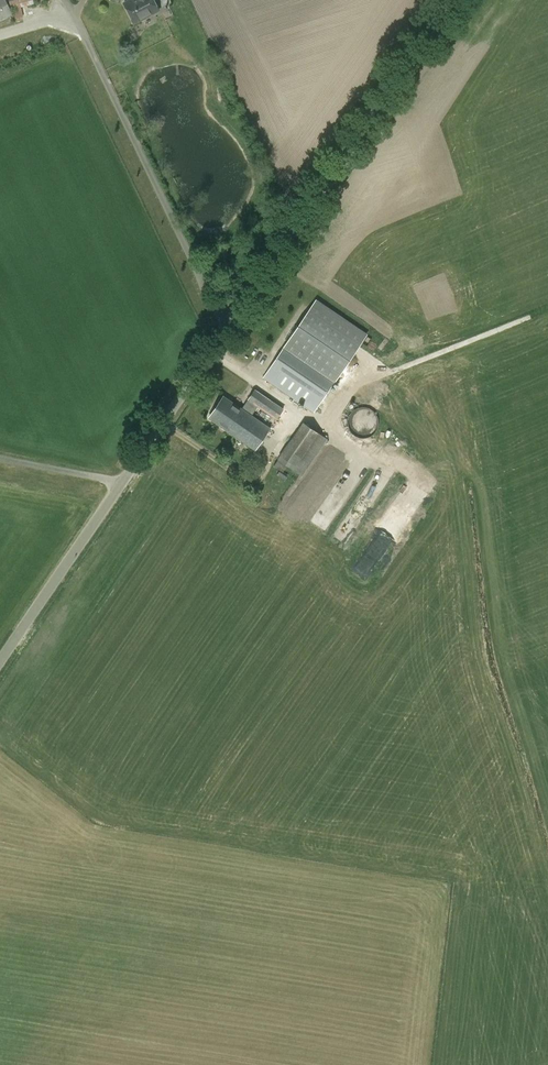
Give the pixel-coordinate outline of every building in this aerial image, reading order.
[(13,15),(6,0),(0,0),(0,21),(13,15)] [(22,6),(34,3),(33,0),(9,0),(11,9),(13,8),(16,21),(25,19),(22,6)] [(124,3),(134,23),(159,10),(154,0),(131,0),(124,3)] [(313,413),(366,336),(315,302),(263,379),(313,413)] [(255,389),(242,409),(224,396),(209,418),(227,431),(255,451),(271,428),(252,415),(258,407),(276,420),(284,409),(255,389)] [(349,416),(348,420),(348,425),(349,430),(352,434),(356,437),(361,438),(366,438),(370,437),(374,434),(377,430),(378,425),(378,421),(377,416),(374,412),(370,409),(366,408),(361,408),(356,409),(352,412),(349,416)] [(303,422),(278,459),(274,465),(283,472),(288,466),(302,477),(328,439),(303,422)]
